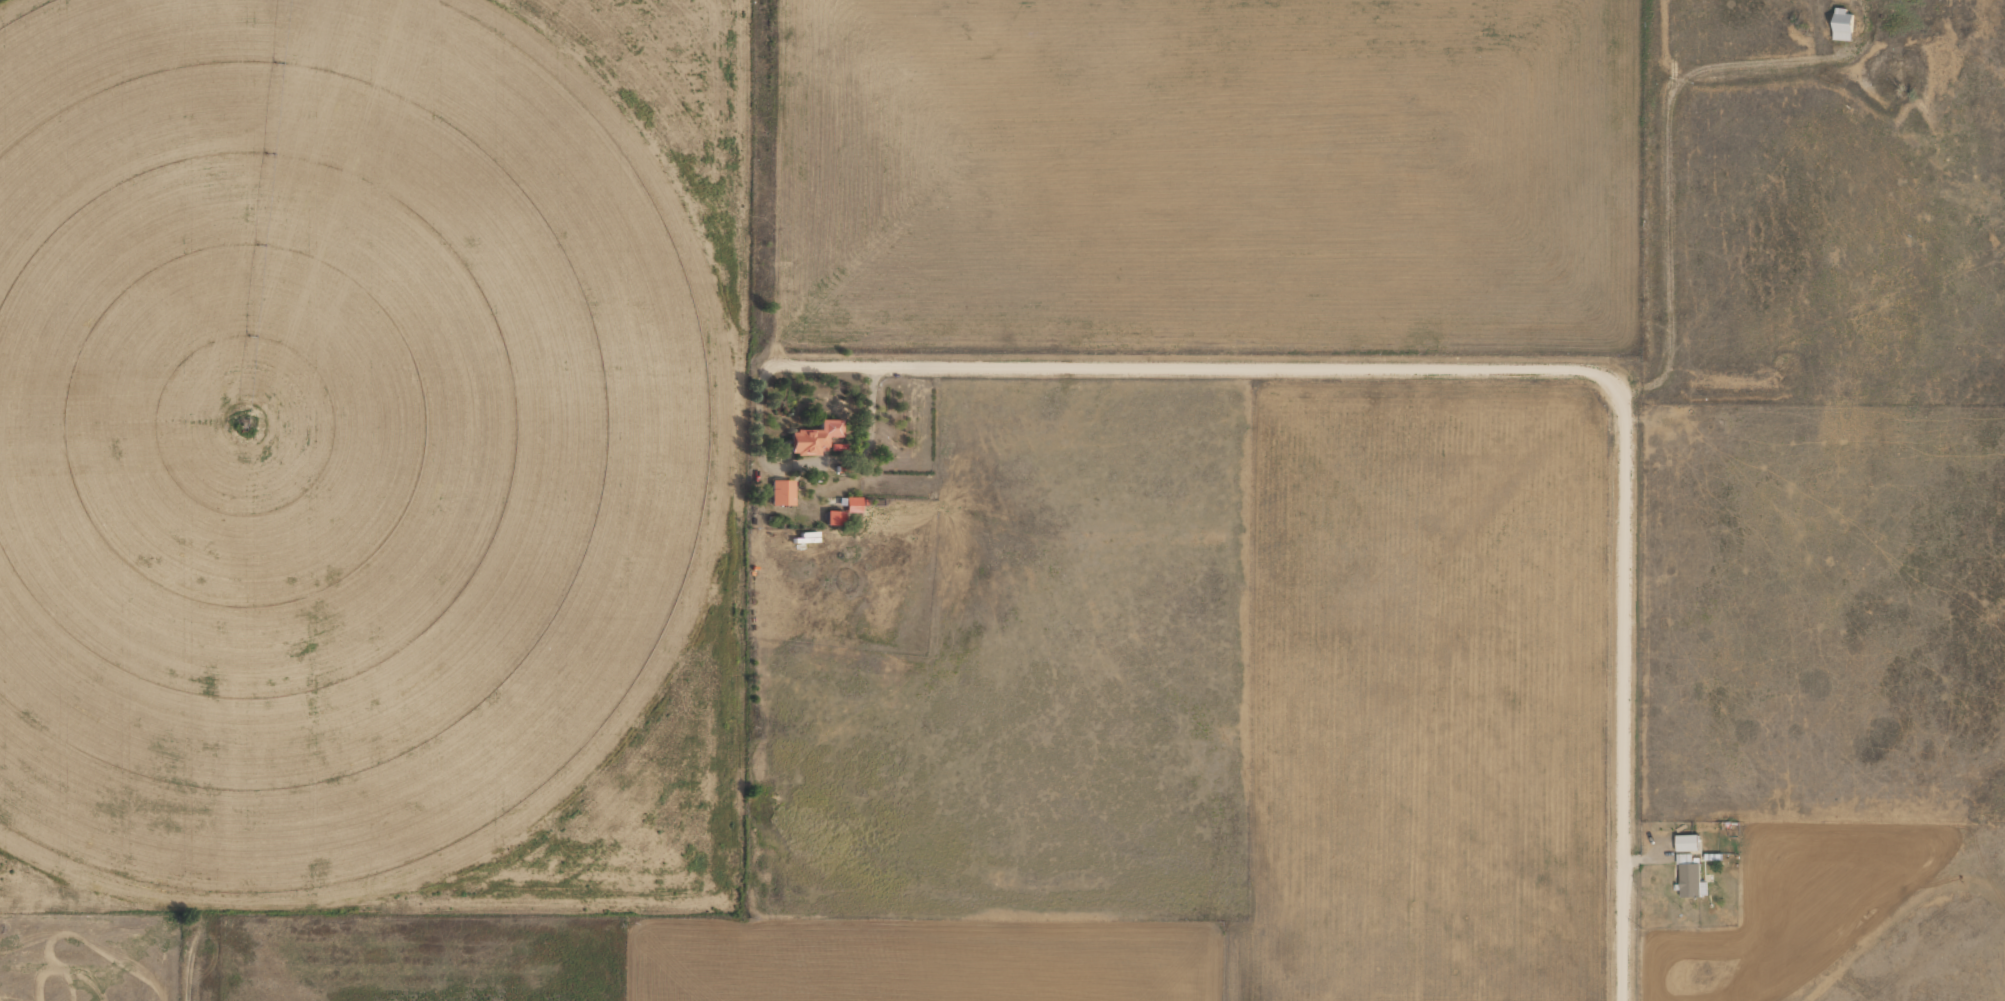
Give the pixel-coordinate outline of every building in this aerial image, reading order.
[(1852,10),(1833,9),(1832,39),(1851,40),(1852,10)] [(838,419),(817,419),(817,430),(787,430),(787,455),(817,455),(817,450),(824,450),(824,437),(838,437),(838,419)] [(791,480),(769,480),(769,505),(791,505),(791,480)] [(840,525),(840,511),(822,511),(823,525),(840,525)] [(1697,834),(1675,835),(1675,850),(1697,850),(1697,834)] [(1706,895),(1705,881),(1699,881),(1699,863),(1691,863),(1691,853),(1678,853),(1679,896),(1706,895)]
